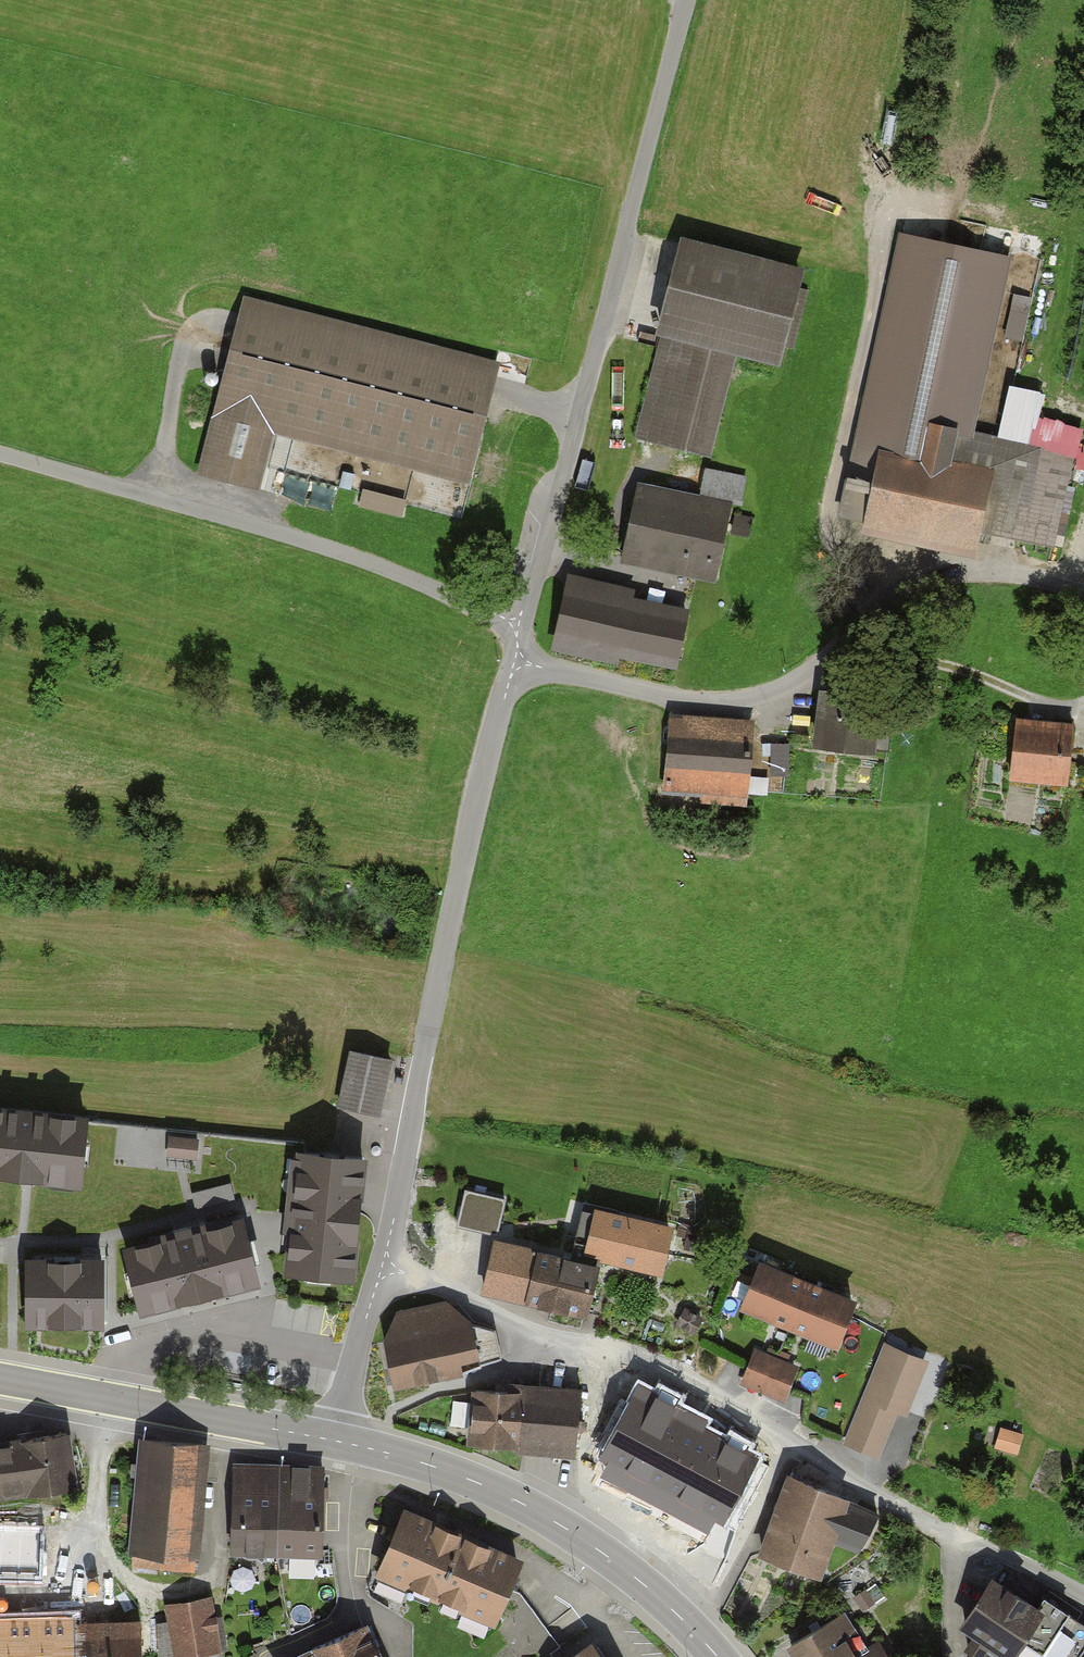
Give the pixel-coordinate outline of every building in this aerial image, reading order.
[(791,360),(812,264),(684,235),(640,434),(721,451),(744,349),(791,360)] [(1016,262),(905,236),(853,455),(890,464),(874,532),(981,558),(1003,465),(969,457),(976,431),(1016,262)] [(467,481),(502,360),(252,289),(202,464),(262,481),(277,427),(467,481)] [(1083,440),(1083,427),(1048,417),(1052,402),(1031,397),(1019,439),(1080,455),(1083,440)] [(705,497),(643,482),(625,558),(726,583),(751,481),(711,471),(705,497)] [(383,515),(406,513),(404,496),(382,498),(383,515)] [(683,656),(692,612),(639,602),(641,591),(573,577),(562,632),(683,656)] [(883,699),(825,694),(820,747),(878,752),(883,699)] [(756,807),(761,721),(679,715),(674,790),(707,793),(707,804),(756,807)] [(1079,726),(1018,721),(1013,781),(1075,785),(1079,726)] [(790,771),(794,737),(776,734),(772,768),(790,771)] [(396,1060),(353,1049),(340,1104),(382,1115),(396,1060)] [(0,1107),(0,1171),(77,1179),(83,1115),(0,1107)] [(366,1155),(299,1148),(286,1267),(353,1275),(366,1155)] [(242,1213),(128,1242),(145,1308),(259,1279),(242,1213)] [(603,1266),(501,1240),(488,1291),(590,1317),(603,1266)] [(101,1255),(28,1256),(29,1323),(102,1322),(101,1255)] [(862,1301),(768,1263),(748,1310),(842,1349),(862,1301)] [(449,1300),(400,1311),(388,1341),(400,1386),(505,1359),(497,1330),(477,1325),(449,1300)] [(934,1362),(887,1342),(845,1440),(884,1457),(902,1416),(909,1419),(934,1362)] [(803,1367),(759,1348),(745,1381),(789,1399),(803,1367)] [(525,1393),(475,1389),(471,1446),(579,1454),(584,1390),(526,1385),(525,1393)] [(760,1454),(639,1390),(603,1457),(725,1521),(760,1454)] [(72,1435),(0,1444),(0,1474),(3,1498),(79,1489),(72,1435)] [(213,1444),(145,1438),(134,1555),(203,1561),(213,1444)] [(328,1467),(238,1464),(235,1553),(325,1556),(328,1467)] [(853,1496),(793,1472),(761,1551),(826,1577),(839,1545),(864,1555),(881,1515),(850,1503),(853,1496)] [(528,1558),(407,1507),(378,1575),(498,1627),(528,1558)] [(0,1528),(0,1574),(40,1575),(41,1529),(0,1528)] [(996,1576),(966,1628),(1016,1656),(1020,1656),(1027,1644),(1049,1656),(1082,1656),(1083,1655),(1083,1627),(996,1576)] [(216,1596),(170,1603),(178,1656),(191,1656),(224,1652),(216,1596)] [(791,1645),(798,1656),(891,1656),(881,1640),(868,1648),(847,1612),(791,1645)] [(0,1622),(0,1656),(140,1656),(139,1626),(79,1628),(78,1619),(0,1622)] [(367,1627),(300,1656),(381,1656),(367,1627)] [(594,1643),(575,1656),(604,1656),(594,1643)]
